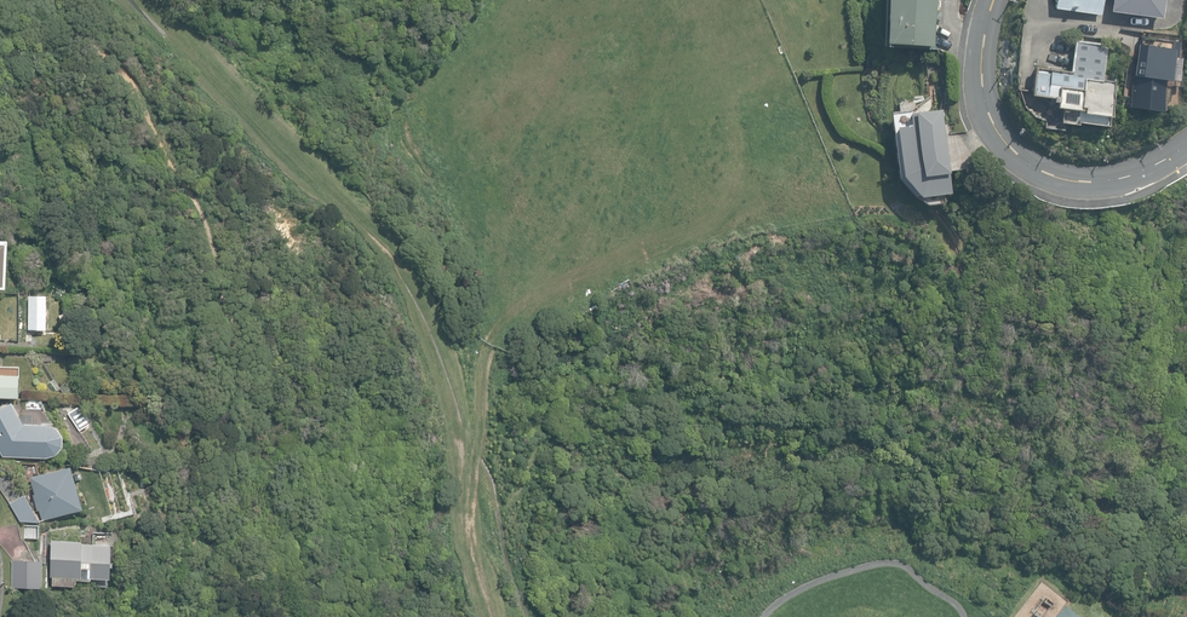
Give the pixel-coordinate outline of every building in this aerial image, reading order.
[(935,49),(937,20),(939,20),(940,8),(936,7),(937,0),(884,0),(882,46),(935,49)] [(1055,2),(1056,3),(1055,8),(1099,15),(1101,0),(1054,0),(1055,2)] [(1109,12),(1162,19),(1164,0),(1110,0),(1109,12)] [(1128,107),(1159,112),(1164,81),(1169,81),(1173,57),(1174,57),(1176,43),(1168,42),(1168,40),(1139,35),(1128,107)] [(1112,117),(1116,82),(1102,79),(1106,43),(1074,40),(1071,72),(1036,68),(1033,96),(1054,99),(1053,103),(1057,103),(1056,107),(1062,108),(1060,123),(1076,125),(1077,123),(1108,127),(1109,116),(1112,117)] [(897,85),(897,97),(917,97),(917,85),(897,85)] [(950,174),(943,109),(891,113),(896,175),(913,194),(925,204),(943,203),(941,194),(950,193),(948,174),(950,174)] [(28,330),(46,330),(46,296),(28,296),(28,330)] [(19,397),(19,375),(0,375),(0,397),(19,397)] [(49,383),(53,389),(58,386),(54,380),(49,383)] [(88,425),(74,401),(60,401),(79,431),(88,425)] [(46,457),(55,454),(61,446),(61,436),(56,428),(48,424),(40,424),(40,416),(26,415),(25,424),(23,423),(12,402),(0,408),(0,451),(3,456),(46,457)] [(39,510),(42,520),(82,509),(70,465),(30,476),(35,493),(33,494),(37,510),(39,510)] [(20,521),(37,522),(40,520),(24,494),(9,503),(20,521)] [(52,586),(74,586),(77,583),(77,580),(91,580),(91,578),(110,579),(111,544),(82,543),(82,541),(51,540),(50,577),(52,577),(52,586)] [(12,587),(42,588),(42,560),(11,559),(12,587)]
